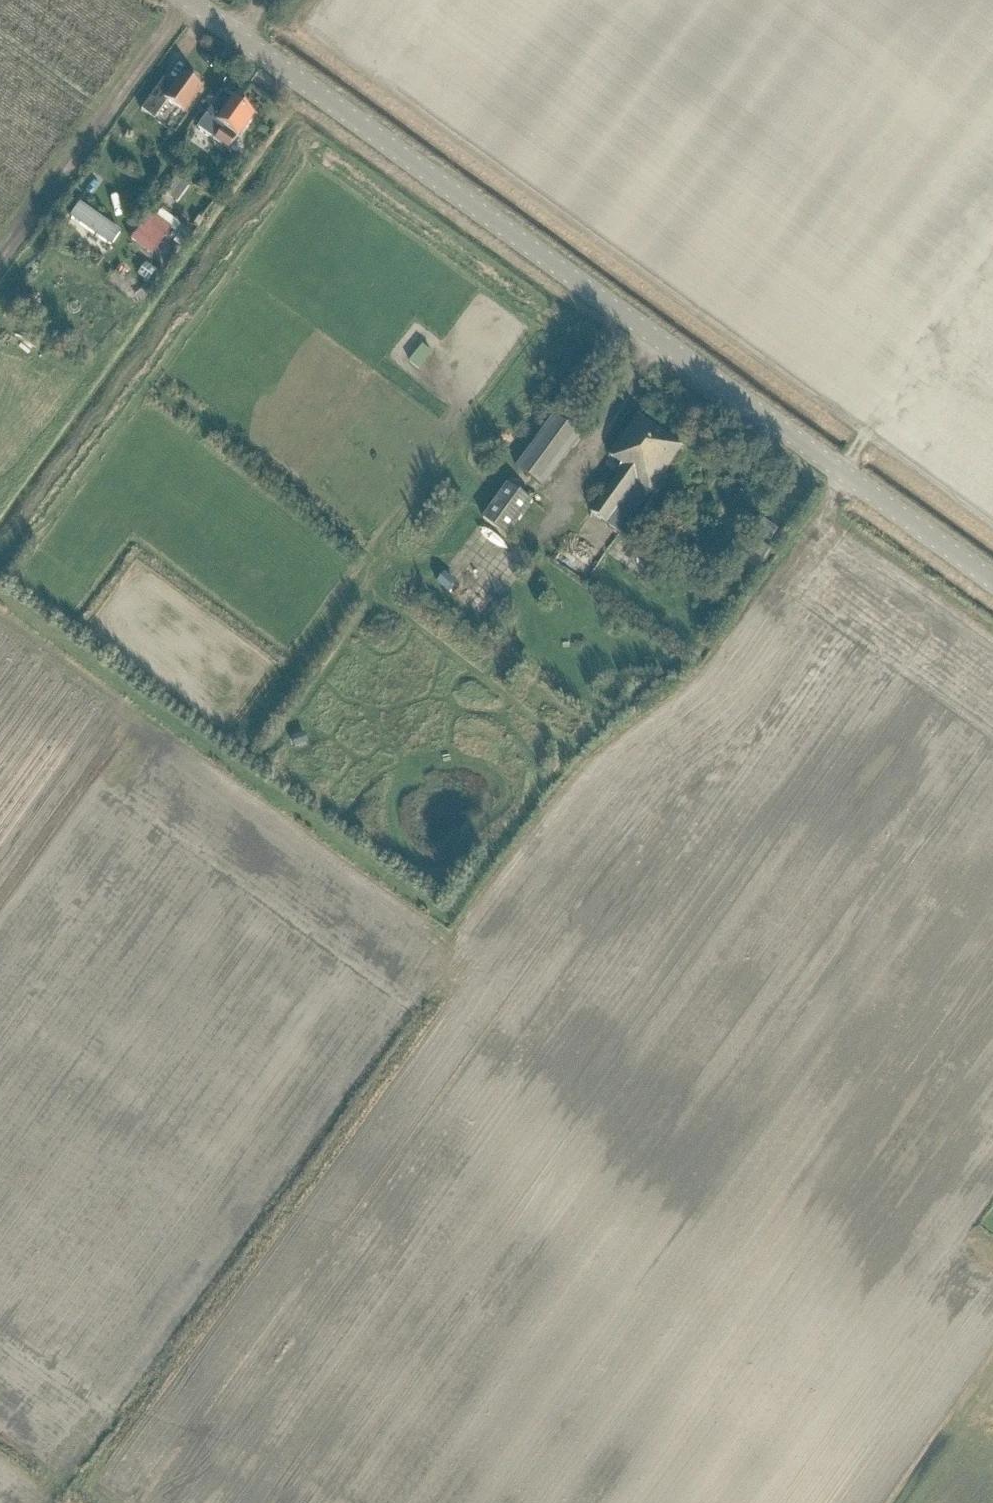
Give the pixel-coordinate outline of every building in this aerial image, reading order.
[(162,81),(139,112),(152,122),(166,103),(182,115),(200,90),(180,76),(171,89),(162,81)] [(204,117),(195,130),(213,143),(226,152),(253,116),(220,94),(204,117)] [(177,183),(168,196),(177,202),(186,190),(177,183)] [(79,204),(69,218),(111,248),(121,233),(79,204)] [(171,230),(150,214),(130,241),(151,257),(171,230)] [(651,465),(665,475),(683,449),(639,417),(628,432),(659,455),(651,465)] [(556,418),(518,471),(543,489),(582,436),(556,418)] [(620,536),(665,475),(651,465),(659,455),(628,432),(609,458),(623,469),(619,472),(621,474),(591,515),(620,536)] [(508,485),(483,520),(508,538),(534,503),(508,485)] [(765,525),(759,534),(772,543),(778,534),(765,525)] [(446,575),(439,583),(449,591),(456,583),(446,575)]
